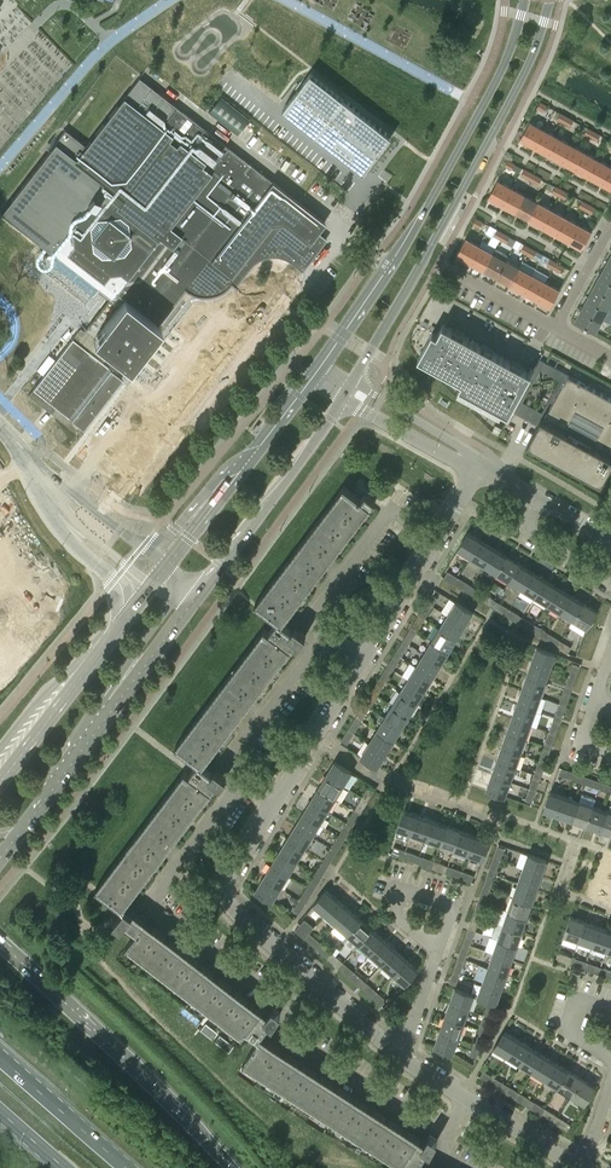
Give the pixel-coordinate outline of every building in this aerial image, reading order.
[(392,136),(311,73),(283,108),(364,172),(392,136)] [(290,261),(302,270),(326,239),(317,232),(324,223),(272,181),(252,166),(139,78),(86,146),(65,129),(1,212),(41,244),(49,249),(64,229),(72,235),(74,246),(67,254),(103,282),(109,274),(120,273),(126,278),(116,291),(157,323),(184,289),(187,291),(190,292),(191,293),(194,294),(197,295),(200,296),(203,296),(206,296),(207,296),(211,295),(214,295),(215,294),(217,293),(220,292),(222,291),(224,290),(227,288),(228,286),(230,285),(231,283),(237,288),(238,287),(236,285),(250,266),(252,264),(254,263),(256,261),(258,260),(260,258),(263,257),(265,256),(268,256),(270,256),(273,255),(276,256),(278,256),(281,257),(283,257),(286,258),(288,260),(290,261)] [(208,112),(237,134),(249,119),(220,97),(208,112)] [(543,111),(547,105),(540,101),(537,108),(543,111)] [(567,116),(561,113),(557,119),(564,122),(567,116)] [(574,120),(567,116),(564,122),(570,126),(574,120)] [(534,146),(543,129),(529,122),(520,138),(534,146)] [(594,131),(588,127),(584,134),(590,137),(594,131)] [(534,146),(547,153),(556,136),(543,129),(534,146)] [(601,134),(594,131),(590,137),(597,140),(601,134)] [(547,153),(561,160),(570,144),(556,136),(547,153)] [(561,160),(574,168),(583,151),(570,144),(561,160)] [(574,168),(587,175),(596,158),(583,151),(574,168)] [(587,175),(600,182),(609,165),(596,158),(587,175)] [(505,166),(511,169),(514,163),(508,160),(505,166)] [(609,165),(600,182),(610,188),(610,166),(609,165)] [(536,174),(525,169),(521,175),(532,181),(536,174)] [(542,178),(536,174),(532,181),(538,184),(542,178)] [(503,203),(511,187),(498,179),(489,196),(503,203)] [(552,192),(558,195),(562,189),(555,186),(552,192)] [(511,187),(503,203),(516,210),(525,194),(511,187)] [(562,189),(558,195),(565,199),(568,192),(562,189)] [(525,194),(516,210),(529,218),(538,201),(525,194)] [(579,206),(585,210),(588,203),(582,200),(579,206)] [(538,201),(529,218),(542,225),(551,209),(538,201)] [(595,208),(595,207),(588,203),(585,210),(591,213),(592,212),(595,208)] [(551,209),(542,225),(556,232),(564,216),(551,209)] [(564,216),(556,232),(569,239),(578,223),(564,216)] [(473,224),(479,228),(483,221),(476,218),(473,224)] [(582,247),(591,231),(578,223),(569,239),(582,247)] [(500,239),(504,233),(497,229),(493,236),(500,239)] [(507,243),(510,236),(504,233),(500,239),(507,243)] [(470,262),(479,245),(466,238),(457,254),(470,262)] [(526,254),(530,247),(524,244),(523,244),(517,241),(512,250),(518,253),(520,250),(526,254)] [(479,245),(470,262),(483,269),(492,253),(479,245)] [(530,247),(526,254),(533,257),(537,250),(530,247)] [(492,253),(483,269),(497,276),(506,260),(492,253)] [(553,268),(557,262),(550,258),(547,265),(553,268)] [(506,260),(497,276),(510,283),(519,267),(506,260)] [(601,273),(610,279),(610,264),(607,261),(601,273)] [(559,272),(563,265),(557,262),(553,268),(559,272)] [(519,267),(510,283),(523,291),(532,274),(519,267)] [(595,285),(610,294),(610,279),(601,273),(595,285)] [(532,274),(523,291),(536,298),(545,282),(532,274)] [(550,306),(559,289),(545,282),(536,298),(550,306)] [(588,296),(608,307),(610,302),(610,294),(595,285),(588,296)] [(28,395),(77,433),(82,427),(83,428),(123,377),(122,376),(129,366),(130,366),(161,326),(157,323),(116,291),(85,330),(85,331),(81,328),(41,378),(28,395)] [(588,296),(582,308),(602,319),(608,307),(588,296)] [(576,320),(595,331),(602,319),(582,308),(576,320)] [(443,324),(437,333),(433,341),(428,338),(418,357),(423,360),(462,381),(459,387),(509,414),(532,372),(531,372),(532,369),(531,368),(529,371),(443,324)] [(539,358),(516,411),(533,418),(537,408),(530,404),(533,397),(540,400),(542,395),(532,391),(538,377),(541,379),(541,380),(554,386),(562,368),(539,358)] [(602,482),(610,464),(610,398),(567,374),(543,418),(541,417),(528,441),(530,442),(529,445),(598,483),(600,480),(602,482)] [(492,430),(498,434),(502,428),(495,424),(492,430)] [(175,745),(198,763),(198,762),(200,763),(295,638),(300,642),(306,635),(294,626),(292,630),(280,620),(367,504),(371,507),(375,501),(365,493),(361,499),(344,486),(343,487),(346,489),(259,603),(256,601),(255,603),(278,620),(269,632),(264,628),(263,629),(266,631),(179,747),(176,744),(175,745)] [(458,549),(471,557),(481,540),(468,532),(458,549)] [(494,548),(481,540),(471,557),(484,565),(494,548)] [(507,556),(494,548),(484,565),(496,573),(507,556)] [(519,564),(507,556),(496,573),(509,580),(519,564)] [(532,572),(519,564),(509,580),(522,588),(532,572)] [(443,577),(454,584),(458,577),(447,571),(443,577)] [(522,588),(518,595),(531,603),(535,596),(545,579),(532,572),(522,588)] [(465,590),(469,584),(458,577),(454,584),(465,590)] [(558,587),(545,579),(535,596),(548,604),(558,587)] [(480,599),(483,593),(473,587),(469,593),(480,599)] [(571,595),(558,587),(548,604),(560,612),(571,595)] [(490,606),(494,600),(483,593),(480,599),(490,606)] [(425,603),(432,607),(437,598),(431,594),(425,603)] [(583,603),(571,595),(560,612),(573,620),(583,603)] [(465,625),(473,612),(456,602),(448,615),(465,625)] [(495,609),(505,615),(509,609),(499,602),(495,609)] [(420,612),(426,616),(432,607),(425,603),(420,612)] [(597,611),(583,603),(573,620),(586,628),(597,611)] [(516,621),(520,615),(509,609),(505,615),(516,621)] [(448,615),(440,628),(457,638),(465,625),(448,615)] [(417,617),(411,627),(417,631),(423,620),(417,617)] [(520,624),(531,631),(535,625),(524,618),(520,624)] [(542,637),(545,631),(535,625),(531,631),(542,637)] [(404,638),(410,642),(417,631),(411,627),(404,638)] [(440,628),(432,640),(449,651),(457,638),(440,628)] [(546,640),(557,647),(560,640),(550,634),(546,640)] [(432,640),(424,653),(441,664),(449,651),(432,640)] [(557,647),(567,653),(571,647),(560,640),(557,647)] [(401,642),(395,653),(401,656),(408,646),(401,642)] [(536,648),(531,662),(550,669),(555,654),(536,648)] [(388,663),(395,667),(401,656),(395,653),(388,663)] [(424,653),(416,666),(433,676),(441,664),(424,653)] [(531,662),(526,676),(545,683),(550,669),(531,662)] [(569,675),(576,677),(580,666),(573,663),(569,675)] [(416,666),(409,679),(425,689),(433,676),(416,666)] [(385,668),(379,678),(385,682),(392,672),(385,668)] [(572,689),(576,677),(569,675),(565,687),(572,689)] [(526,676),(521,691),(540,697),(545,683),(526,676)] [(373,688),(379,692),(385,682),(379,678),(373,688)] [(409,679),(401,692),(418,702),(425,689),(409,679)] [(521,691),(516,705),(535,711),(541,713),(546,699),(540,697),(521,691)] [(401,692),(393,705),(410,715),(418,702),(401,692)] [(563,692),(559,703),(566,706),(570,694),(563,692)] [(370,708),(376,697),(370,693),(363,704),(370,708)] [(562,718),(566,706),(559,703),(555,715),(562,718)] [(363,718),(370,708),(363,704),(357,714),(363,718)] [(385,717),(402,728),(410,715),(393,705),(385,717)] [(516,705),(511,719),(530,725),(535,711),(516,705)] [(382,722),(377,730),(394,741),(402,728),(385,717),(381,714),(377,720),(382,722)] [(354,719),(348,729),(354,733),(360,723),(354,719)] [(511,719),(506,733),(525,740),(530,725),(511,719)] [(553,720),(549,732),(556,734),(560,723),(553,720)] [(348,729),(341,740),(347,744),(354,733),(348,729)] [(377,730),(369,743),(386,754),(394,741),(377,730)] [(552,746),(556,734),(549,732),(545,743),(552,746)] [(506,733),(501,747),(520,754),(525,740),(506,733)] [(361,756),(378,766),(386,754),(369,743),(361,756)] [(501,747),(497,761),(516,768),(520,754),(501,747)] [(543,748),(539,760),(546,762),(550,751),(543,748)] [(542,774),(546,762),(539,760),(535,772),(542,774)] [(497,761),(492,776),(511,782),(516,768),(497,761)] [(96,887),(96,888),(124,910),(114,924),(121,929),(126,923),(137,932),(137,933),(126,948),(127,948),(129,946),(243,1033),(241,1036),(242,1036),(245,1032),(251,1035),(253,1037),(257,1039),(242,1063),(243,1063),(243,1064),(245,1061),(402,1162),(400,1165),(401,1166),(404,1161),(410,1164),(415,1167),(417,1167),(418,1167),(419,1166),(420,1163),(427,1149),(430,1151),(437,1139),(429,1133),(424,1140),(419,1137),(261,1035),(269,1023),(272,1025),(280,1013),(273,1007),(268,1014),(263,1010),(146,920),(132,908),(126,904),(218,783),(221,785),(226,778),(215,769),(212,772),(200,763),(198,762),(198,763),(194,768),(189,774),(185,770),(184,771),(186,773),(99,889),(96,887)] [(335,762),(326,775),(343,785),(344,785),(350,789),(358,776),(351,772),(335,762)] [(571,779),(574,772),(562,767),(559,775),(571,779)] [(585,776),(574,772),(571,779),(583,783),(585,776)] [(326,775),(318,788),(335,798),(343,785),(326,775)] [(511,782),(492,776),(487,790),(506,797),(511,782)] [(536,791),(540,779),(533,777),(529,788),(536,791)] [(600,789),(602,782),(590,778),(588,785),(600,789)] [(602,782),(600,789),(610,793),(610,785),(602,782)] [(362,797),(368,800),(375,790),(369,786),(362,797)] [(318,788),(311,800),(327,811),(335,798),(318,788)] [(532,802),(536,791),(529,788),(525,800),(532,802)] [(551,791),(544,810),(558,815),(565,797),(551,791)] [(579,802),(573,820),(587,825),(593,807),(596,799),(582,794),(579,802)] [(356,807),(362,811),(368,800),(362,797),(356,807)] [(558,815),(573,820),(579,802),(565,797),(558,815)] [(303,813),(320,824),(327,811),(311,800),(303,813)] [(587,825),(601,830),(607,812),(593,807),(587,825)] [(412,834),(419,815),(404,810),(398,829),(412,834)] [(346,822),(353,826),(359,816),(353,812),(346,822)] [(607,812),(601,830),(610,834),(610,813),(607,812)] [(303,813),(295,826),(312,836),(320,824),(303,813)] [(426,839),(433,820),(419,815),(412,834),(426,839)] [(440,844),(447,825),(433,820),(426,839),(440,844)] [(346,837),(353,826),(346,822),(340,833),(346,837)] [(455,849),(461,830),(447,825),(440,844),(455,849)] [(287,839),(304,849),(312,836),(295,826),(287,839)] [(469,854),(475,835),(461,830),(455,849),(469,854)] [(469,854),(483,859),(490,840),(475,835),(469,854)] [(331,848),(337,852),(343,841),(337,837),(331,848)] [(287,839),(279,851),(296,862),(304,849),(287,839)] [(403,857),(406,850),(394,846),(391,853),(403,857)] [(493,857),(500,860),(504,848),(497,846),(493,857)] [(330,863),(337,852),(331,848),(324,859),(330,863)] [(415,862),(417,855),(406,850),(403,857),(415,862)] [(271,864),(288,875),(296,862),(279,851),(271,864)] [(524,868),(542,875),(547,860),(529,854),(524,868)] [(420,863),(432,868),(434,861),(423,856),(420,863)] [(489,869),(496,871),(500,860),(493,857),(489,869)] [(443,872),(446,865),(434,861),(432,868),(443,872)] [(315,873),(321,877),(328,867),(322,863),(315,873)] [(271,864),(263,877),(280,887),(288,875),(271,864)] [(448,873),(460,878),(462,871),(451,866),(448,873)] [(518,883),(537,889),(542,875),(524,868),(518,883)] [(460,878),(471,882),(474,875),(462,871),(460,878)] [(315,888),(321,877),(315,873),(308,884),(315,888)] [(483,886),(490,888),(494,877),(487,874),(483,886)] [(272,901),(272,900),(280,887),(263,877),(255,890),(272,901)] [(513,897),(532,903),(537,889),(518,883),(513,897)] [(479,897),(486,899),(490,888),(483,886),(479,897)] [(312,892),(306,888),(299,899),(305,903),(312,892)] [(325,915),(338,900),(327,890),(314,904),(325,915)] [(508,911),(527,917),(532,903),(513,897),(508,911)] [(299,914),(305,903),(299,899),(293,910),(299,914)] [(350,910),(338,900),(325,915),(337,924),(350,910)] [(473,914),(480,916),(484,905),(477,902),(473,914)] [(337,924),(332,930),(343,940),(348,934),(361,919),(350,910),(337,924)] [(503,925),(522,931),(527,917),(508,911),(503,925)] [(469,926),(476,928),(480,916),(473,914),(469,926)] [(579,940),(585,922),(571,917),(564,935),(579,940)] [(304,919),(300,924),(309,932),(314,927),(304,919)] [(348,934),(343,940),(354,949),(359,944),(372,929),(361,919),(348,934)] [(593,945),(599,927),(585,922),(579,940),(593,945)] [(300,924),(295,930),(304,938),(309,932),(300,924)] [(503,925),(498,939),(517,946),(522,931),(503,925)] [(610,938),(610,931),(599,927),(593,945),(607,950),(610,938)] [(383,939),(372,929),(359,944),(370,954),(383,939)] [(463,942),(470,945),(474,933),(467,931),(463,942)] [(315,948),(321,942),(309,932),(304,938),(315,948)] [(490,936),(485,950),(493,953),(511,960),(517,946),(498,939),(491,937),(490,936)] [(395,949),(383,939),(370,954),(382,964),(395,949)] [(459,954),(466,956),(470,945),(463,942),(459,954)] [(318,950),(327,958),(332,952),(323,944),(318,950)] [(406,959),(395,949),(382,964),(393,974),(406,959)] [(332,952),(327,958),(336,966),(341,960),(332,952)] [(556,959),(567,963),(570,956),(558,952),(556,959)] [(488,967),(506,974),(511,960),(493,953),(488,967)] [(572,965),(584,969),(586,962),(575,958),(572,965)] [(418,969),(406,959),(393,974),(405,984),(418,969)] [(453,971),(460,973),(464,961),(457,959),(453,971)] [(596,973),(598,966),(586,962),(584,969),(596,973)] [(340,969),(350,978),(355,972),(345,964),(340,969)] [(479,964),(474,978),(483,981),(501,988),(506,974),(488,967),(479,964)] [(610,978),(610,970),(603,968),(601,975),(610,978)] [(453,971),(449,983),(456,985),(460,973),(453,971)] [(355,972),(350,978),(359,986),(364,980),(355,972)] [(478,996),(496,1003),(501,988),(483,981),(478,996)] [(363,989),(372,997),(377,991),(368,983),(363,989)] [(455,988),(450,1003),(468,1009),(473,995),(455,988)] [(387,1000),(377,991),(372,997),(382,1005),(387,1000)] [(444,1017),(463,1024),(468,1009),(450,1003),(444,1017)] [(484,1014),(491,1017),(495,1005),(488,1003),(484,1014)] [(480,1026),(486,1029),(491,1017),(484,1014),(480,1026)] [(444,1017),(439,1031),(458,1038),(463,1024),(444,1017)] [(218,1032),(212,1028),(207,1034),(213,1038),(218,1032)] [(434,1046),(453,1052),(458,1038),(439,1031),(434,1046)] [(474,1043),(481,1045),(485,1034),(478,1031),(474,1043)] [(517,1039),(504,1031),(494,1048),(507,1056),(517,1039)] [(229,1051),(234,1045),(226,1038),(221,1045),(229,1051)] [(530,1047),(517,1039),(507,1056),(520,1064),(530,1047)] [(470,1055),(477,1057),(481,1045),(474,1043),(470,1055)] [(533,1072),(543,1055),(530,1047),(520,1064),(533,1072)] [(556,1063),(543,1055),(533,1072),(546,1080),(556,1063)] [(559,1087),(569,1071),(556,1063),(546,1080),(559,1087)] [(490,1083),(494,1077),(489,1074),(483,1070),(482,1073),(480,1076),(490,1083)] [(582,1078),(569,1071),(559,1087),(571,1095),(582,1078)] [(505,1083),(494,1077),(490,1083),(501,1090),(505,1083)] [(585,1103),(595,1087),(582,1078),(571,1095),(585,1103)] [(516,1099),(520,1092),(509,1086),(505,1092),(516,1099)] [(526,1105),(530,1099),(520,1092),(516,1099),(526,1105)] [(541,1114),(545,1108),(535,1102),(531,1108),(541,1114)] [(551,1121),(555,1114),(545,1108),(541,1114),(551,1121)] [(571,1124),(560,1117),(556,1123),(567,1130),(571,1124)]
